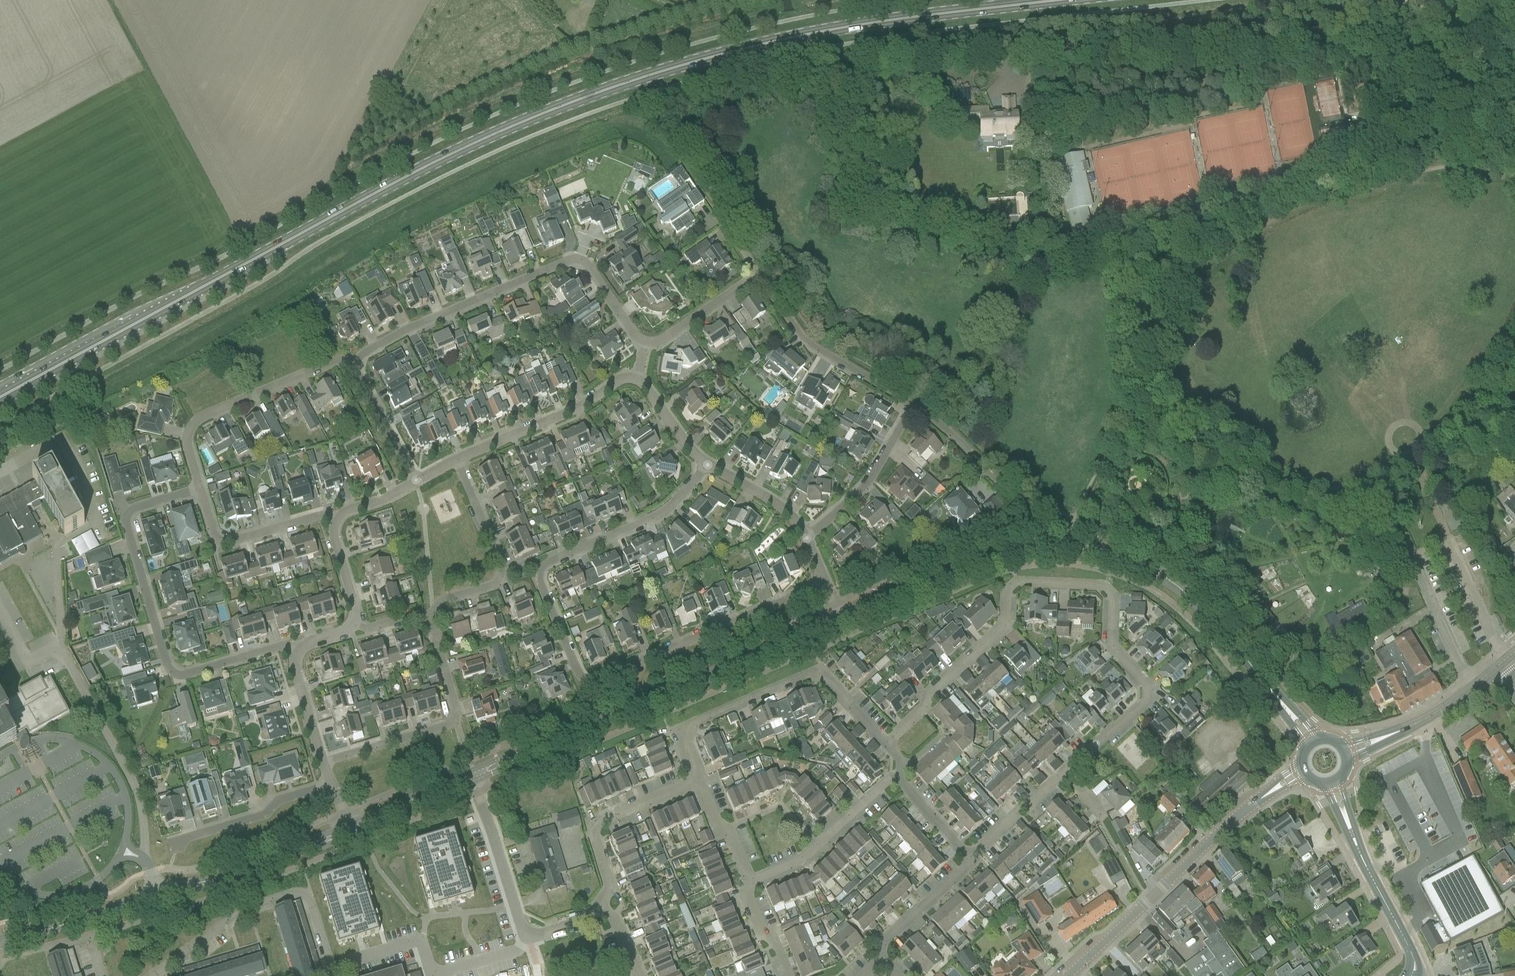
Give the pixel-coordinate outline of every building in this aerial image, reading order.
[(1025,63),(1025,74),(1035,74),(1034,63),(1025,63)] [(992,135),(992,139),(1006,138),(1006,134),(1016,133),(1016,137),(1015,115),(1014,98),(1002,98),(1003,116),(987,116),(986,109),(951,111),(952,123),(981,121),(982,135),(992,135)] [(1067,213),(1072,236),(1092,232),(1089,220),(1087,209),(1092,207),(1085,174),(1089,173),(1086,164),(1084,164),(1082,154),(1069,157),(1062,158),(1056,160),(1059,173),(1057,174),(1060,188),(1066,213),(1067,213)] [(1027,162),(1028,172),(1038,171),(1037,161),(1027,162)] [(648,167),(645,174),(651,176),(649,180),(652,181),(656,171),(648,167)] [(681,178),(684,184),(689,180),(681,167),(671,174),(672,177),(673,178),(674,178),(675,179),(676,179),(677,180),(678,180),(679,179),(681,178)] [(539,229),(538,230),(541,239),(545,248),(548,247),(549,248),(564,241),(557,226),(568,222),(564,213),(553,186),(544,190),(546,195),(544,196),(551,212),(544,215),(545,217),(549,225),(539,229)] [(704,203),(696,192),(689,196),(688,194),(691,193),(686,186),(657,205),(664,215),(663,217),(662,220),(663,221),(661,223),(661,224),(664,223),(665,224),(668,224),(670,223),(677,234),(685,229),(686,230),(693,226),(691,224),(695,222),(688,212),(693,209),(694,210),(704,203)] [(1036,195),(1026,195),(1028,218),(1037,217),(1036,195)] [(588,196),(571,203),(574,211),(573,211),(576,217),(577,217),(580,225),(590,221),(591,222),(591,224),(597,227),(597,225),(599,224),(603,234),(612,230),(616,229),(613,222),(612,219),(617,217),(614,210),(609,212),(603,215),(602,213),(603,212),(596,210),(594,211),(591,205),(588,196)] [(1022,198),(986,197),(986,216),(1021,217),(1022,198)] [(507,245),(501,247),(505,256),(509,267),(519,262),(526,260),(523,253),(532,249),(528,239),(524,230),(526,229),(519,212),(513,215),(511,219),(517,233),(504,238),(507,245)] [(477,221),(483,236),(489,234),(488,233),(482,219),(477,221)] [(622,222),(626,232),(632,228),(629,219),(622,222)] [(623,236),(615,242),(620,249),(627,245),(638,236),(647,231),(642,223),(634,229),(633,229),(623,236)] [(438,279),(445,296),(451,293),(452,294),(456,292),(456,291),(462,289),(459,282),(468,278),(451,237),(440,241),(451,267),(449,268),(447,269),(446,271),(446,273),(446,276),(438,279)] [(480,258),(468,263),(470,267),(474,276),(481,274),(483,280),(492,276),(489,269),(492,268),(487,256),(494,253),(490,244),(489,239),(482,242),(480,239),(476,241),(477,244),(469,247),(470,250),(472,255),(477,253),(480,258)] [(709,278),(710,278),(712,278),(713,278),(716,276),(716,275),(718,273),(719,273),(733,264),(728,256),(725,258),(718,247),(713,250),(709,245),(701,250),(698,246),(684,256),(688,260),(692,266),(694,264),(694,265),(700,261),(700,260),(701,259),(708,269),(707,270),(706,271),(706,272),(706,273),(706,274),(706,275),(707,276),(707,277),(708,277),(709,278)] [(617,257),(609,262),(612,267),(612,270),(615,274),(618,275),(620,277),(624,275),(628,281),(637,276),(638,275),(636,271),(642,266),(640,263),(631,250),(618,259),(617,257)] [(668,263),(663,266),(667,272),(672,269),(668,263)] [(404,294),(411,311),(422,306),(421,304),(427,301),(425,295),(432,292),(433,293),(433,292),(425,272),(416,276),(418,281),(411,284),(414,290),(404,294)] [(556,279),(550,283),(552,287),(557,294),(559,292),(570,308),(576,304),(584,298),(580,292),(583,290),(578,282),(574,285),(573,283),(571,284),(566,277),(559,282),(556,279)] [(339,291),(344,298),(352,294),(348,286),(349,285),(347,281),(338,286),(340,290),(339,291)] [(662,314),(663,316),(673,309),(668,301),(666,299),(664,300),(660,294),(663,292),(664,286),(654,285),(652,281),(641,290),(642,291),(631,298),(639,309),(642,307),(644,309),(646,310),(646,311),(662,314)] [(367,306),(379,327),(394,319),(389,309),(398,304),(390,290),(379,296),(381,299),(367,306)] [(321,297),(315,300),(319,306),(324,303),(321,297)] [(754,297),(750,299),(749,299),(748,299),(747,299),(746,300),(746,301),(745,301),(745,302),(745,303),(741,306),(745,311),(740,314),(738,312),(733,316),(741,328),(741,327),(747,335),(759,326),(755,320),(765,313),(754,297)] [(507,320),(509,325),(523,319),(524,323),(542,315),(540,311),(536,302),(529,305),(529,306),(528,307),(526,306),(523,299),(513,304),(513,306),(503,310),(507,320)] [(578,316),(571,321),(573,323),(572,325),(575,326),(577,328),(583,324),(587,330),(592,327),(600,321),(596,315),(600,312),(599,310),(599,307),(597,307),(595,304),(591,307),(586,300),(577,305),(572,309),(578,316)] [(339,330),(338,334),(340,338),(345,339),(346,339),(348,342),(350,341),(351,342),(355,340),(354,338),(356,337),(354,334),(357,333),(360,331),(357,325),(360,324),(360,325),(367,321),(362,313),(360,311),(358,312),(356,308),(350,311),(349,310),(339,316),(342,322),(344,327),(339,330)] [(560,309),(555,308),(553,310),(552,311),(555,316),(557,318),(563,314),(560,309)] [(487,330),(492,341),(507,334),(504,328),(500,319),(490,323),(487,316),(467,325),(471,334),(472,337),(487,330)] [(705,339),(711,348),(722,340),(724,343),(734,336),(730,330),(726,332),(722,326),(718,326),(718,324),(715,324),(714,327),(711,329),(705,328),(704,331),(703,332),(706,337),(705,338),(705,339)] [(432,347),(438,361),(445,358),(445,357),(457,352),(454,344),(456,343),(458,348),(467,344),(466,340),(462,331),(455,334),(455,335),(448,338),(448,337),(449,334),(447,332),(432,338),(436,346),(432,347)] [(592,339),(588,342),(592,349),(595,347),(597,349),(601,354),(606,362),(617,355),(616,353),(623,348),(619,342),(620,341),(614,332),(604,339),(600,333),(592,339)] [(748,359),(752,365),(760,360),(750,346),(743,335),(736,339),(745,353),(744,358),(748,359)] [(415,347),(422,360),(430,356),(422,343),(415,347)] [(664,358),(662,372),(680,375),(682,368),(682,366),(680,365),(682,355),(690,367),(691,367),(697,362),(699,365),(706,360),(699,350),(692,354),(689,349),(684,352),(683,351),(676,350),(676,352),(667,358),(664,358)] [(383,378),(387,386),(403,377),(396,365),(406,360),(400,350),(373,365),(373,368),(377,376),(382,373),(384,377),(383,378)] [(781,372),(792,381),(798,373),(805,365),(790,352),(787,355),(780,350),(774,357),(770,362),(770,361),(763,369),(767,372),(771,372),(775,376),(778,375),(781,372)] [(549,376),(555,390),(555,389),(562,387),(562,389),(567,387),(566,385),(568,384),(569,386),(576,383),(569,365),(566,367),(562,358),(554,362),(554,363),(546,367),(545,366),(548,374),(549,376)] [(432,361),(426,364),(431,372),(437,369),(432,361)] [(709,361),(704,365),(708,371),(713,367),(709,361)] [(504,362),(497,365),(500,372),(507,369),(504,362)] [(529,385),(535,398),(541,395),(542,397),(547,395),(546,393),(548,392),(550,397),(557,394),(555,389),(555,390),(549,376),(548,374),(545,366),(542,367),(533,370),(534,372),(525,376),(529,385)] [(403,377),(387,386),(391,393),(387,395),(395,409),(412,400),(407,392),(413,389),(417,387),(417,385),(414,378),(416,376),(417,378),(424,375),(420,367),(403,377)] [(496,367),(489,370),(492,377),(498,374),(496,367)] [(509,394),(515,409),(516,409),(522,406),(523,408),(527,406),(527,404),(529,403),(530,405),(537,402),(535,398),(529,385),(525,376),(514,381),(518,390),(509,394)] [(800,394),(795,403),(805,409),(810,401),(815,405),(821,408),(822,409),(824,406),(828,400),(830,401),(834,394),(839,385),(832,381),(834,379),(829,376),(823,387),(819,385),(820,384),(808,377),(803,385),(801,389),(803,390),(800,394)] [(732,379),(727,384),(731,388),(736,383),(732,379)] [(315,409),(316,411),(326,406),(327,406),(332,403),(334,407),(341,403),(340,399),(341,399),(339,396),(340,396),(335,386),(334,387),(334,386),(333,386),(329,380),(316,387),(320,395),(310,400),(315,409)] [(688,409),(693,416),(707,406),(704,401),(706,399),(702,394),(700,395),(697,391),(703,387),(699,380),(697,382),(688,388),(692,394),(687,397),(689,399),(685,401),(690,408),(688,409)] [(443,382),(438,385),(441,391),(447,387),(443,382)] [(489,402),(495,417),(502,415),(503,417),(507,415),(506,412),(508,412),(509,414),(517,411),(516,409),(515,409),(509,394),(506,395),(502,386),(494,390),(498,398),(489,402)] [(443,391),(437,393),(440,399),(446,397),(443,391)] [(468,411),(474,424),(481,421),(481,423),(486,421),(485,419),(487,418),(489,422),(496,419),(495,417),(489,402),(486,403),(481,392),(473,396),(476,405),(468,409),(468,408),(467,409),(468,411)] [(279,414),(283,421),(296,413),(294,410),(298,408),(303,417),(312,411),(304,396),(294,401),(295,402),(291,404),(288,398),(274,405),(279,414)] [(137,431),(161,436),(164,423),(168,424),(170,416),(171,417),(173,410),(172,410),(174,402),(156,397),(151,419),(141,417),(137,431)] [(852,423),(853,424),(868,433),(873,424),(882,429),(888,418),(885,417),(890,408),(881,403),(880,405),(879,404),(879,405),(872,401),(874,399),(873,398),(872,398),(871,397),(870,397),(869,397),(868,397),(866,398),(865,399),(865,400),(864,401),(864,402),(865,404),(865,405),(866,406),(868,407),(867,410),(871,412),(865,422),(855,416),(854,418),(852,423)] [(454,433),(454,432),(460,430),(461,432),(466,430),(465,428),(467,427),(469,431),(476,428),(474,424),(468,411),(467,409),(468,408),(464,400),(452,405),(456,413),(447,417),(448,419),(454,433)] [(628,433),(636,428),(640,425),(636,420),(641,417),(637,410),(635,411),(627,400),(620,405),(621,407),(613,412),(619,420),(628,433)] [(409,408),(400,413),(404,418),(410,415),(420,409),(417,404),(409,408)] [(761,416),(777,425),(780,419),(768,409),(761,416)] [(710,437),(721,447),(728,440),(731,436),(728,433),(732,429),(720,419),(720,420),(718,418),(720,416),(716,411),(713,414),(705,421),(713,428),(710,431),(712,433),(712,435),(710,437)] [(428,428),(434,443),(441,440),(442,442),(456,436),(454,432),(454,433),(448,419),(447,417),(447,418),(447,419),(445,420),(442,412),(433,415),(437,424),(428,428)] [(832,412),(828,417),(834,421),(838,415),(832,412)] [(99,413),(96,419),(104,422),(107,416),(99,413)] [(246,423),(255,440),(270,432),(273,438),(277,440),(284,436),(276,420),(266,425),(260,414),(254,417),(255,418),(246,423)] [(751,421),(755,424),(756,421),(760,423),(763,418),(756,414),(751,421)] [(834,421),(849,430),(853,424),(852,423),(838,415),(834,421)] [(405,421),(402,422),(416,446),(419,445),(421,449),(423,448),(424,450),(429,448),(428,446),(434,443),(428,428),(417,432),(413,423),(412,424),(410,419),(409,418),(405,421)] [(326,421),(321,424),(324,431),(330,428),(326,421)] [(587,446),(590,453),(606,446),(600,438),(595,430),(594,430),(595,432),(591,435),(588,436),(584,426),(572,431),(580,449),(587,446)] [(628,433),(623,437),(627,442),(631,439),(642,455),(650,450),(651,451),(656,448),(655,446),(660,443),(654,435),(652,436),(647,428),(649,427),(648,426),(640,432),(636,428),(628,433)] [(908,457),(922,470),(927,464),(920,458),(929,449),(936,455),(942,448),(943,449),(944,448),(931,437),(932,435),(924,428),(919,434),(920,434),(920,436),(921,437),(919,439),(917,438),(915,441),(916,443),(910,450),(913,452),(908,457)] [(232,445),(238,457),(249,451),(237,429),(227,434),(224,429),(218,432),(217,431),(215,433),(214,432),(204,437),(209,447),(213,444),(215,448),(230,440),(233,444),(232,445)] [(597,432),(606,446),(612,442),(603,429),(597,432)] [(557,446),(561,457),(564,463),(575,459),(572,452),(580,449),(572,431),(560,436),(564,446),(559,449),(557,446)] [(843,453),(860,462),(866,451),(868,452),(874,443),(865,438),(856,433),(850,444),(843,440),(837,450),(843,453)] [(144,436),(135,439),(137,446),(146,444),(144,436)] [(748,462),(755,466),(759,459),(765,463),(768,458),(772,450),(764,446),(765,445),(757,440),(755,443),(750,440),(748,443),(741,437),(740,439),(734,447),(743,454),(744,452),(746,453),(742,461),(747,464),(748,462)] [(540,444),(535,447),(544,469),(548,467),(546,463),(549,462),(548,460),(554,457),(552,450),(548,441),(547,441),(546,439),(539,442),(540,444)] [(787,445),(780,441),(765,468),(772,471),(769,475),(777,479),(777,478),(779,479),(780,479),(782,479),(782,480),(783,479),(785,479),(786,478),(787,476),(792,479),(799,467),(790,462),(790,463),(787,461),(788,460),(781,456),(787,445)] [(535,447),(522,452),(526,461),(529,468),(535,465),(536,467),(538,466),(540,470),(544,469),(535,447)] [(354,477),(357,487),(370,483),(369,480),(371,478),(373,481),(379,478),(377,475),(383,472),(376,459),(375,460),(370,452),(365,454),(366,457),(356,463),(358,466),(355,467),(353,463),(347,466),(350,477),(354,476),(354,477)] [(663,474),(667,480),(676,475),(675,473),(676,469),(677,468),(671,459),(669,461),(668,459),(664,461),(660,455),(652,461),(645,465),(649,471),(655,479),(663,474)] [(478,471),(483,483),(502,475),(498,467),(503,465),(499,457),(487,462),(489,466),(478,471)] [(561,457),(553,460),(561,476),(568,473),(564,463),(561,457)] [(114,458),(104,461),(114,493),(123,491),(124,495),(131,493),(130,491),(140,488),(137,479),(139,478),(135,465),(118,470),(114,458)] [(155,481),(156,485),(171,481),(171,482),(177,480),(177,479),(178,479),(178,476),(179,476),(178,473),(177,473),(173,462),(164,465),(152,468),(149,458),(140,461),(148,485),(148,484),(155,481)] [(810,503),(820,504),(820,503),(823,503),(826,500),(826,496),(830,497),(831,482),(814,481),(813,480),(812,478),(818,467),(811,463),(800,481),(795,489),(796,490),(797,489),(807,495),(807,500),(810,503)] [(321,486),(324,485),(326,491),(325,491),(326,494),(326,495),(327,495),(328,496),(329,496),(330,496),(331,496),(332,496),(333,495),(333,494),(334,493),(334,492),(333,491),(335,491),(336,493),(339,492),(338,488),(343,487),(341,481),(346,479),(343,469),(343,467),(329,471),(328,465),(316,468),(321,486)] [(45,498),(65,535),(85,524),(53,466),(40,473),(37,474),(33,477),(36,482),(24,489),(33,505),(45,498)] [(218,466),(208,471),(211,477),(221,471),(218,466)] [(249,467),(246,475),(255,479),(258,471),(249,467)] [(269,469),(274,485),(281,483),(277,467),(269,469)] [(524,472),(531,488),(538,485),(531,469),(524,472)] [(891,479),(891,480),(884,487),(887,490),(886,491),(888,492),(889,491),(900,501),(905,495),(913,501),(923,490),(931,497),(940,486),(928,475),(920,484),(903,469),(898,475),(898,476),(898,477),(898,478),(895,481),(894,480),(893,479),(892,479),(891,479)] [(303,499),(305,504),(313,501),(309,488),(315,486),(316,488),(313,478),(311,470),(303,472),(305,478),(288,483),(288,486),(290,492),(293,502),(303,499)] [(216,476),(218,484),(231,480),(228,472),(216,476)] [(498,488),(501,494),(513,489),(508,478),(504,480),(502,475),(483,483),(487,493),(498,488)] [(215,485),(208,487),(210,494),(217,492),(215,485)] [(259,496),(262,504),(264,514),(267,513),(267,514),(268,514),(268,515),(269,515),(270,515),(271,515),(272,515),(273,514),(273,513),(273,512),(273,511),(282,509),(279,499),(276,491),(269,493),(268,489),(265,487),(260,488),(258,492),(260,496),(259,496)] [(602,502),(609,519),(616,516),(615,515),(622,512),(619,503),(625,500),(626,503),(622,494),(619,487),(607,492),(609,498),(602,502)] [(538,488),(533,491),(535,497),(541,495),(538,488)] [(936,492),(940,496),(944,491),(940,488),(936,492)] [(26,551),(23,547),(42,536),(27,508),(33,505),(24,489),(0,502),(0,565),(26,551)] [(492,504),(497,515),(515,507),(513,501),(517,499),(513,489),(501,494),(503,499),(492,504)] [(697,530),(701,534),(708,526),(703,521),(718,505),(725,509),(730,501),(711,489),(704,501),(701,498),(690,510),(696,516),(689,523),(697,530)] [(943,503),(957,518),(958,521),(958,522),(958,523),(958,524),(958,525),(958,526),(959,526),(959,527),(960,527),(960,528),(961,528),(962,528),(963,528),(964,528),(965,528),(966,528),(966,527),(967,527),(967,526),(968,525),(968,524),(968,523),(968,522),(968,521),(974,515),(976,518),(980,514),(978,512),(979,511),(972,504),(975,502),(968,495),(966,497),(959,489),(943,503)] [(223,506),(227,521),(241,517),(241,519),(252,516),(251,513),(256,511),(253,500),(247,502),(246,499),(232,503),(229,491),(219,494),(221,501),(221,504),(223,506)] [(609,519),(602,502),(594,505),(592,499),(588,500),(585,493),(578,496),(580,502),(582,506),(588,519),(587,516),(593,514),(596,523),(602,521),(602,522),(609,519)] [(983,507),(995,520),(1004,512),(993,498),(983,507)] [(866,510),(859,516),(866,524),(871,530),(881,521),(885,525),(891,520),(895,525),(903,518),(898,512),(892,504),(884,511),(875,501),(870,506),(869,505),(865,509),(866,510)] [(565,516),(572,535),(584,530),(581,525),(589,522),(588,519),(582,506),(580,502),(573,506),(562,510),(565,516)] [(911,521),(920,511),(914,506),(905,516),(911,521)] [(512,521),(514,526),(526,521),(522,511),(518,513),(515,507),(497,515),(501,526),(512,521)] [(170,530),(178,558),(185,556),(181,543),(188,541),(189,541),(189,540),(191,540),(192,538),(193,534),(193,532),(196,531),(192,517),(190,509),(172,514),(175,527),(174,529),(170,530)] [(747,510),(746,511),(745,510),(744,510),(743,510),(743,511),(742,511),(741,512),(741,513),(741,514),(733,509),(728,517),(725,521),(739,529),(741,527),(751,533),(756,524),(759,525),(762,519),(747,510)] [(559,534),(561,540),(572,535),(565,516),(558,519),(557,517),(545,522),(548,528),(552,538),(559,534)] [(151,552),(152,558),(162,555),(164,553),(165,553),(160,538),(163,537),(165,534),(163,528),(160,517),(142,522),(146,536),(147,536),(149,540),(148,540),(152,552),(151,552)] [(917,519),(910,525),(916,532),(919,529),(919,521),(917,519)] [(506,537),(510,546),(529,539),(527,534),(531,532),(526,521),(514,526),(517,532),(506,537)] [(357,538),(361,551),(382,545),(381,541),(383,540),(378,523),(368,526),(368,524),(359,526),(360,529),(353,531),(355,539),(357,538)] [(666,536),(673,554),(685,546),(687,548),(695,539),(685,530),(677,523),(670,531),(671,533),(666,536)] [(858,544),(867,555),(877,546),(863,530),(857,535),(849,526),(833,541),(844,553),(855,544),(856,546),(858,544)] [(704,540),(711,546),(717,535),(713,530),(704,540)] [(72,542),(80,556),(99,546),(91,531),(72,542)] [(314,555),(315,560),(323,557),(320,545),(315,546),(312,535),(301,538),(307,558),(314,555)] [(648,537),(639,541),(646,557),(655,554),(656,557),(658,563),(669,558),(666,552),(663,546),(660,537),(650,541),(648,537)] [(287,555),(291,567),(301,564),(300,559),(307,558),(301,538),(289,541),(293,553),(287,555)] [(510,546),(515,559),(526,554),(528,558),(540,553),(536,545),(532,547),(529,539),(510,546)] [(1500,549),(1509,562),(1507,563),(1514,572),(1514,539),(1500,549)] [(632,548),(623,552),(633,577),(640,573),(637,567),(635,568),(634,566),(639,564),(638,561),(646,557),(639,541),(631,545),(632,548)] [(287,568),(288,573),(292,572),(291,567),(287,555),(281,556),(278,545),(266,548),(272,568),(278,566),(280,570),(287,568)] [(99,568),(105,589),(125,583),(123,575),(124,575),(122,570),(121,570),(119,562),(110,565),(109,561),(112,560),(108,546),(85,555),(89,567),(98,564),(100,568),(99,568)] [(252,565),(256,577),(267,574),(265,570),(272,568),(266,548),(255,552),(258,563),(252,565)] [(616,572),(618,576),(630,571),(624,556),(625,559),(619,562),(615,553),(610,555),(610,554),(603,557),(610,574),(616,572)] [(244,576),(245,580),(256,577),(252,565),(246,567),(243,555),(232,558),(237,578),(244,576)] [(587,572),(593,586),(606,581),(604,577),(610,574),(603,557),(596,559),(596,561),(591,563),(595,572),(589,574),(588,571),(587,572)] [(774,574),(779,586),(788,582),(787,578),(799,573),(792,557),(783,560),(785,565),(782,567),(781,565),(768,570),(765,563),(759,565),(764,578),(774,574)] [(221,585),(221,588),(232,584),(231,580),(237,578),(232,558),(220,562),(224,573),(218,575),(221,585)] [(368,574),(372,587),(392,580),(391,576),(394,576),(389,559),(379,562),(378,559),(370,562),(370,564),(363,566),(366,575),(368,574)] [(179,566),(182,574),(198,569),(196,561),(179,566)] [(580,587),(581,591),(593,586),(587,572),(588,575),(582,577),(578,568),(573,570),(573,569),(566,572),(573,590),(580,587)] [(660,571),(654,574),(658,583),(664,580),(660,571)] [(560,576),(555,578),(557,585),(559,590),(558,590),(563,602),(570,599),(567,593),(573,590),(566,572),(559,575),(560,576)] [(745,598),(746,598),(748,598),(748,597),(750,598),(754,588),(758,587),(759,590),(766,587),(762,578),(760,574),(750,579),(748,572),(740,576),(740,575),(739,574),(738,574),(737,573),(736,573),(735,574),(734,574),(734,575),(733,575),(732,576),(732,577),(732,578),(732,579),(739,593),(743,595),(742,596),(743,597),(745,598)] [(165,593),(165,595),(182,590),(192,587),(190,581),(184,583),(180,581),(178,575),(161,580),(162,584),(160,584),(163,594),(165,593)] [(383,606),(383,609),(392,606),(391,604),(401,601),(396,584),(394,585),(392,580),(372,587),(375,599),(373,600),(376,608),(383,606)] [(708,605),(712,614),(717,612),(717,613),(719,614),(721,613),(722,611),(722,610),(727,608),(722,597),(729,594),(725,585),(724,582),(711,588),(713,592),(704,596),(708,605)] [(165,596),(164,597),(166,603),(167,603),(169,609),(175,607),(178,616),(187,613),(199,610),(195,597),(188,599),(187,596),(184,597),(182,590),(165,595),(165,596)] [(319,599),(325,618),(336,615),(333,604),(337,602),(333,590),(325,592),(326,597),(319,599)] [(517,618),(518,621),(525,618),(534,614),(530,604),(533,603),(529,595),(527,596),(524,590),(516,593),(517,595),(505,600),(513,620),(517,618)] [(222,591),(213,593),(215,604),(224,601),(222,591)] [(596,594),(590,596),(592,602),(598,600),(596,594)] [(637,594),(630,598),(633,604),(640,600),(637,594)] [(679,618),(683,627),(696,621),(693,613),(701,609),(697,600),(695,595),(682,601),(684,607),(681,608),(682,610),(676,612),(679,618)] [(106,596),(83,603),(86,614),(108,607),(109,607),(108,603),(106,596)] [(310,610),(313,622),(325,618),(319,599),(312,601),(311,596),(300,600),(304,612),(310,610)] [(108,611),(104,613),(110,629),(119,627),(127,624),(136,622),(134,613),(132,606),(129,597),(119,600),(112,602),(111,602),(113,609),(109,610),(108,611)] [(972,627),(976,632),(986,623),(996,613),(982,598),(975,604),(976,606),(967,614),(961,607),(952,615),(964,629),(966,631),(972,627)] [(1026,622),(1047,623),(1047,621),(1058,621),(1058,617),(1058,607),(1048,607),(1048,600),(1032,599),(1031,608),(1026,608),(1026,622)] [(284,609),(290,629),(301,625),(298,614),(304,612),(300,600),(289,603),(291,607),(284,609)] [(1083,625),(1094,625),(1095,602),(1084,602),(1084,605),(1070,604),(1069,621),(1083,622),(1083,625)] [(1335,618),(1345,636),(1373,620),(1363,602),(1355,607),(1335,618)] [(479,631),(479,633),(496,629),(497,631),(505,629),(502,616),(496,618),(493,609),(491,610),(489,603),(481,606),(481,608),(468,611),(475,632),(479,631)] [(951,603),(945,608),(950,613),(955,608),(951,603)] [(1128,629),(1135,637),(1149,624),(1145,620),(1146,605),(1131,604),(1131,610),(1128,610),(1127,619),(1131,619),(1130,625),(1131,626),(1128,629)] [(649,619),(657,638),(671,632),(668,624),(674,621),(670,612),(666,605),(656,609),(659,615),(649,619)] [(206,610),(208,619),(217,612),(215,607),(206,610)] [(275,620),(279,632),(290,629),(284,609),(278,611),(276,607),(265,610),(269,622),(275,620)] [(571,611),(575,619),(584,615),(581,607),(571,611)] [(250,619),(256,639),(267,635),(263,624),(269,622),(265,610),(255,613),(256,617),(250,619)] [(626,644),(628,650),(637,646),(631,632),(633,631),(632,628),(638,625),(634,616),(633,614),(631,614),(629,610),(621,614),(626,626),(615,631),(618,638),(617,638),(618,639),(621,646),(626,644)] [(451,631),(454,641),(471,636),(470,633),(475,632),(468,611),(456,615),(455,613),(447,615),(449,622),(446,623),(447,625),(449,631),(451,631)] [(186,625),(173,629),(177,641),(196,636),(196,635),(194,627),(204,624),(200,612),(196,613),(187,615),(189,622),(185,624),(186,625)] [(942,633),(957,649),(966,640),(959,633),(964,629),(952,615),(951,614),(943,621),(949,627),(942,633)] [(1256,618),(1263,626),(1268,622),(1262,614),(1256,618)] [(1158,624),(1165,630),(1174,622),(1168,615),(1158,624)] [(241,631),(244,642),(256,639),(250,619),(243,621),(242,617),(231,620),(232,623),(235,632),(241,631)] [(915,619),(909,622),(914,629),(920,624),(915,619)] [(1056,637),(1068,637),(1069,624),(1056,624),(1056,637)] [(223,628),(228,645),(236,643),(231,625),(223,628)] [(441,627),(443,633),(449,631),(447,625),(441,627)] [(590,645),(583,648),(591,666),(592,665),(594,666),(597,665),(598,663),(606,660),(602,651),(614,645),(607,627),(598,630),(586,636),(590,645)] [(123,632),(107,637),(108,641),(112,640),(114,647),(115,646),(122,644),(126,656),(123,657),(122,658),(122,659),(122,661),(122,662),(122,663),(123,664),(124,665),(125,666),(126,666),(127,667),(128,667),(130,666),(130,668),(148,663),(146,654),(147,654),(145,646),(144,646),(141,638),(135,640),(132,629),(123,632)] [(418,652),(419,656),(428,654),(424,641),(420,642),(417,631),(405,634),(411,654),(418,652)] [(533,637),(522,642),(526,651),(531,649),(534,655),(536,654),(540,653),(544,662),(545,663),(548,662),(552,660),(550,656),(554,655),(550,646),(547,648),(543,640),(545,639),(543,633),(533,637)] [(940,650),(947,657),(957,649),(942,633),(933,641),(932,640),(927,645),(936,654),(940,650)] [(1411,633),(1375,655),(1384,669),(1394,662),(1400,672),(1385,679),(1386,681),(1377,685),(1386,703),(1393,700),(1398,707),(1403,715),(1443,691),(1434,676),(1429,670),(1432,668),(1411,633)] [(391,651),(395,663),(406,660),(404,656),(411,654),(405,634),(394,638),(397,649),(391,651)] [(1148,653),(1153,660),(1162,652),(1165,655),(1167,653),(1174,647),(1170,643),(1169,643),(1162,636),(1160,638),(1156,634),(1148,642),(1146,640),(1137,648),(1145,656),(1148,653)] [(178,644),(177,646),(178,650),(180,651),(181,654),(193,650),(194,655),(207,651),(205,643),(199,644),(196,636),(177,641),(178,644)] [(1180,648),(1184,653),(1190,648),(1193,651),(1197,648),(1190,640),(1180,648)] [(383,662),(384,667),(395,663),(391,651),(386,652),(382,641),(371,644),(377,664),(383,662)] [(1005,656),(1017,669),(1022,665),(1028,671),(1041,659),(1026,642),(1014,653),(1012,650),(1005,656)] [(360,671),(361,673),(371,670),(370,666),(377,664),(371,644),(359,648),(363,659),(357,661),(360,671)] [(496,645),(491,647),(497,664),(501,678),(510,675),(506,661),(505,657),(501,644),(496,645)] [(912,656),(928,674),(938,666),(931,658),(936,654),(927,645),(922,649),(923,650),(920,653),(917,650),(912,655),(912,656)] [(1070,650),(1067,648),(1064,648),(1061,651),(1061,654),(1064,656),(1067,656),(1070,654),(1070,650)] [(1086,673),(1091,678),(1098,671),(1106,665),(1099,657),(1100,655),(1095,649),(1087,656),(1086,657),(1084,655),(1079,660),(1089,671),(1086,673)] [(836,666),(846,676),(859,664),(853,658),(858,654),(854,650),(836,666)] [(874,666),(880,672),(891,662),(890,662),(895,658),(890,653),(886,657),(886,656),(874,666)] [(912,675),(919,683),(928,674),(912,656),(912,655),(910,653),(902,660),(906,664),(899,670),(907,679),(912,675)] [(462,672),(464,679),(472,677),(476,679),(478,675),(485,673),(483,668),(489,666),(485,654),(480,656),(471,659),(473,664),(463,667),(461,670),(462,672)] [(318,671),(322,684),(332,681),(343,678),(342,673),(344,672),(339,656),(329,658),(328,656),(320,658),(321,661),(314,663),(316,671),(318,671)] [(982,656),(976,663),(983,669),(989,662),(982,656)] [(1171,678),(1176,685),(1185,676),(1184,675),(1185,673),(1184,672),(1188,669),(1179,659),(1170,667),(1169,665),(1159,673),(1167,682),(1171,678)] [(1005,688),(1013,681),(1009,676),(1010,676),(998,663),(992,668),(989,665),(987,667),(1005,688)] [(1061,676),(1068,670),(1062,663),(1054,669),(1061,676)] [(540,664),(526,670),(529,677),(543,671),(540,664)] [(846,676),(855,687),(868,675),(873,670),(869,666),(864,670),(859,664),(846,676)] [(982,678),(999,697),(1003,693),(1003,690),(1005,688),(987,667),(984,670),(987,673),(982,678)] [(247,696),(251,707),(264,703),(274,700),(272,693),(277,692),(270,670),(261,672),(260,671),(254,672),(254,674),(252,675),(257,693),(247,696)] [(894,675),(903,684),(907,679),(899,670),(894,675)] [(548,690),(552,700),(562,696),(561,695),(569,691),(564,678),(562,674),(556,677),(554,671),(537,678),(543,692),(548,690)] [(127,688),(133,708),(143,705),(152,702),(151,696),(158,694),(154,682),(153,679),(148,681),(145,673),(136,676),(122,680),(125,689),(127,688)] [(360,677),(353,679),(355,686),(362,684),(360,677)] [(16,734),(16,735),(17,735),(18,735),(19,734),(20,734),(21,733),(21,732),(21,731),(23,731),(27,729),(30,735),(70,713),(51,678),(43,682),(41,679),(19,691),(21,695),(3,704),(0,698),(0,746),(12,739),(11,738),(14,736),(16,734)] [(971,682),(991,704),(990,702),(993,699),(989,695),(993,691),(982,678),(977,683),(973,679),(971,682)] [(1107,683),(1101,688),(1106,693),(1117,705),(1122,701),(1121,700),(1132,690),(1122,679),(1115,686),(1111,689),(1110,687),(1107,683)] [(1019,680),(1016,684),(1021,690),(1025,687),(1019,680)] [(965,693),(982,711),(991,704),(971,682),(968,684),(971,688),(965,693)] [(1057,687),(1052,691),(1056,696),(1061,692),(1066,687),(1062,683),(1057,687)] [(890,689),(906,706),(915,697),(904,685),(900,689),(895,684),(890,689)] [(211,687),(200,690),(203,700),(205,707),(206,712),(216,709),(218,716),(234,711),(230,698),(227,688),(220,691),(218,685),(215,686),(215,687),(212,688),(211,687)] [(106,686),(100,688),(100,689),(102,695),(102,696),(106,695),(109,694),(108,691),(106,686)] [(424,695),(429,715),(441,711),(437,700),(441,699),(438,686),(429,689),(431,693),(424,695)] [(808,716),(809,720),(815,718),(810,707),(821,703),(815,689),(811,691),(810,690),(806,691),(805,690),(798,692),(799,694),(798,695),(808,716)] [(881,690),(871,699),(883,712),(889,707),(896,715),(906,706),(890,689),(884,694),(881,690)] [(1034,696),(1037,700),(1044,694),(1040,690),(1034,696)] [(329,706),(332,719),(353,713),(353,712),(364,709),(366,709),(370,708),(371,708),(370,706),(369,701),(358,705),(356,698),(352,699),(350,691),(340,694),(339,691),(331,694),(331,696),(324,698),(327,707),(329,706)] [(479,702),(471,704),(477,723),(486,721),(487,726),(495,723),(494,718),(496,718),(494,709),(492,704),(498,702),(495,691),(490,692),(481,695),(483,703),(480,704),(479,702)] [(1043,708),(1057,698),(1052,691),(1038,701),(1043,708)] [(1094,706),(1101,714),(1105,710),(1108,713),(1117,705),(1106,693),(1102,698),(1098,693),(1095,695),(1091,691),(1083,699),(1091,708),(1094,706)] [(1177,702),(1171,708),(1178,715),(1181,719),(1183,717),(1188,723),(1189,724),(1199,715),(1196,711),(1197,710),(1195,709),(1197,707),(1196,706),(1197,705),(1200,702),(1201,701),(1201,699),(1201,698),(1201,697),(1200,696),(1197,692),(1190,699),(1188,698),(1182,704),(1181,703),(1179,704),(1177,702)] [(415,707),(418,718),(429,715),(424,695),(417,697),(416,693),(405,696),(409,708),(415,707)] [(164,719),(160,724),(165,727),(169,741),(181,737),(178,727),(186,725),(187,729),(188,729),(196,726),(190,705),(187,695),(178,698),(182,710),(163,715),(164,719)] [(788,704),(783,706),(791,726),(797,724),(796,721),(808,716),(798,695),(786,700),(788,704)] [(389,705),(395,725),(406,722),(403,710),(409,708),(405,696),(394,699),(395,704),(389,705)] [(512,702),(507,703),(511,715),(515,714),(516,718),(522,716),(516,696),(510,698),(512,702)] [(956,707),(949,700),(933,714),(942,723),(957,709),(956,707)] [(1021,705),(1026,710),(1031,705),(1026,700),(1021,705)] [(380,717),(383,728),(395,725),(389,705),(382,707),(381,703),(370,706),(371,708),(374,718),(380,717)] [(784,726),(786,731),(792,729),(791,726),(783,706),(777,708),(775,704),(763,710),(772,731),(784,726)] [(1068,709),(1084,727),(1088,723),(1091,727),(1100,719),(1093,711),(1089,707),(1085,711),(1081,707),(1078,709),(1074,704),(1068,709)] [(974,717),(977,721),(981,717),(978,714),(979,712),(972,705),(969,707),(976,715),(974,717)] [(1013,712),(1016,716),(1022,710),(1019,707),(1013,712)] [(263,741),(265,742),(289,735),(282,712),(272,715),(269,708),(255,712),(258,720),(263,718),(267,732),(263,733),(261,735),(260,737),(261,740),(263,741)] [(966,718),(957,709),(942,723),(950,732),(953,730),(966,718)] [(1059,725),(1071,739),(1084,727),(1068,709),(1059,717),(1063,722),(1059,725)] [(753,718),(747,721),(748,721),(749,724),(753,733),(756,741),(762,739),(760,736),(772,731),(763,710),(751,715),(753,718)] [(1162,734),(1167,739),(1177,730),(1169,722),(1171,720),(1169,718),(1162,711),(1156,717),(1158,719),(1156,720),(1157,722),(1151,727),(1159,736),(1162,734)] [(1007,718),(1010,721),(1016,716),(1013,712),(1007,718)] [(344,738),(344,741),(353,738),(352,736),(362,733),(359,723),(357,716),(355,717),(353,713),(332,719),(336,732),(334,732),(337,740),(344,738)] [(1017,719),(1020,722),(1027,716),(1024,713),(1017,719)] [(246,714),(237,716),(240,725),(249,722),(246,714)] [(815,727),(818,730),(823,727),(825,725),(832,718),(828,714),(820,720),(818,722),(819,723),(815,727)] [(992,725),(999,732),(1008,724),(1002,717),(997,721),(992,725)] [(966,718),(953,730),(957,734),(974,727),(966,718)] [(825,735),(821,739),(827,745),(831,742),(844,731),(839,725),(843,722),(840,719),(832,726),(824,733),(825,735)] [(741,724),(746,736),(753,733),(749,724),(748,721),(741,724)] [(1046,738),(1058,751),(1063,746),(1066,750),(1069,747),(1066,744),(1071,739),(1059,725),(1055,721),(1046,730),(1051,734),(1046,738)] [(1011,731),(1013,734),(1014,734),(1011,731),(1017,725),(1014,722),(1008,728),(1011,731)] [(973,745),(974,727),(957,734),(957,737),(973,745)] [(1460,741),(1468,754),(1485,742),(1487,745),(1493,753),(1496,758),(1493,760),(1497,767),(1510,786),(1514,783),(1514,758),(1500,736),(1492,742),(1481,727),(1460,741)] [(1004,736),(1004,737),(1011,731),(1008,728),(999,735),(1002,738),(1004,736)] [(710,738),(703,741),(706,747),(704,747),(707,753),(708,752),(722,746),(727,745),(724,738),(722,733),(718,734),(717,731),(715,730),(713,729),(712,729),(710,730),(709,731),(709,732),(709,733),(709,734),(710,738)] [(1181,734),(1187,740),(1191,736),(1188,733),(1185,730),(1181,734)] [(831,742),(838,750),(855,736),(852,733),(849,736),(844,731),(831,742)] [(839,750),(846,758),(859,747),(854,741),(857,738),(855,736),(838,750),(839,750)] [(209,744),(217,747),(219,741),(216,740),(217,739),(211,737),(210,739),(209,744)] [(957,737),(952,741),(964,753),(973,745),(957,737)] [(804,738),(797,741),(800,747),(806,742),(804,738)] [(940,746),(955,762),(964,753),(952,741),(950,738),(940,746)] [(1038,746),(1053,762),(1056,759),(1053,756),(1058,751),(1046,738),(1038,746)] [(644,746),(648,756),(648,757),(666,749),(661,739),(644,746)] [(243,740),(233,743),(238,758),(240,760),(243,769),(251,767),(243,740)] [(998,753),(1000,754),(1007,747),(1001,741),(994,748),(998,753)] [(708,753),(707,753),(709,759),(711,758),(713,764),(721,761),(725,769),(735,765),(747,760),(744,754),(733,758),(732,756),(730,751),(725,753),(722,746),(708,752),(708,753)] [(950,774),(959,766),(955,762),(940,746),(932,754),(946,770),(950,774)] [(1030,753),(1042,766),(1047,761),(1050,764),(1053,762),(1038,746),(1030,753)] [(842,762),(849,770),(853,766),(869,752),(867,749),(863,752),(859,747),(846,758),(842,762)] [(1017,754),(1037,776),(1040,774),(1037,770),(1042,766),(1030,753),(1025,747),(1017,754)] [(1165,747),(1160,752),(1166,759),(1171,754),(1165,747)] [(984,756),(989,761),(998,753),(994,748),(984,756)] [(648,756),(639,760),(643,770),(644,770),(667,760),(665,754),(667,753),(666,749),(648,757),(648,756)] [(611,751),(603,755),(606,763),(611,762),(610,758),(616,755),(614,750),(611,751)] [(800,750),(794,753),(797,759),(803,757),(800,750)] [(806,760),(807,761),(809,760),(811,759),(813,759),(813,758),(810,751),(809,751),(809,752),(803,754),(806,760)] [(273,782),(274,786),(302,778),(296,759),(298,759),(296,752),(283,756),(284,758),(275,761),(276,763),(268,765),(268,767),(258,770),(262,785),(273,782)] [(853,766),(860,774),(873,763),(868,757),(872,754),(869,752),(853,766)] [(946,770),(932,754),(923,762),(937,778),(946,770)] [(1013,766),(1024,779),(1030,774),(1034,779),(1037,776),(1017,754),(1013,758),(1017,762),(1013,766)] [(603,755),(597,757),(599,762),(603,761),(604,764),(606,763),(603,755)] [(590,757),(583,760),(587,769),(587,770),(593,768),(591,763),(592,762),(591,760),(590,757)] [(968,766),(971,770),(979,763),(976,759),(968,766)] [(1197,815),(1203,822),(1256,774),(1242,759),(1222,778),(1218,773),(1210,780),(1200,789),(1204,793),(1189,807),(1197,815)] [(644,770),(649,780),(674,769),(672,765),(670,766),(667,760),(644,770)] [(751,768),(752,771),(755,770),(753,767),(758,765),(755,760),(742,766),(744,771),(751,768)] [(979,767),(982,770),(989,764),(985,761),(979,767)] [(1002,776),(1017,792),(1020,789),(1017,786),(1022,781),(1011,768),(1007,772),(1003,768),(1004,767),(999,761),(994,766),(1002,776)] [(935,779),(937,778),(923,762),(914,771),(928,786),(935,779)] [(873,763),(860,774),(861,775),(867,782),(864,785),(868,789),(882,776),(879,773),(884,768),(881,765),(878,768),(873,763)] [(1453,768),(1468,803),(1482,797),(1467,763),(1453,768)] [(149,770),(152,779),(161,777),(158,767),(149,770)] [(971,774),(974,778),(982,770),(979,767),(971,774)] [(626,770),(629,776),(634,774),(632,768),(626,770)] [(719,775),(721,781),(738,774),(735,768),(719,775)] [(834,773),(839,779),(843,776),(837,770),(834,773)] [(227,785),(233,806),(247,801),(245,794),(247,790),(250,789),(245,773),(234,776),(232,772),(231,771),(225,773),(224,775),(225,779),(222,780),(224,786),(227,785)] [(776,771),(766,775),(774,795),(778,793),(777,791),(783,788),(782,784),(778,777),(776,771)] [(622,797),(613,777),(611,772),(601,776),(603,782),(611,799),(617,796),(618,798),(621,797),(622,797)] [(204,807),(205,814),(217,810),(216,808),(220,807),(221,809),(218,798),(224,796),(217,773),(211,774),(213,780),(212,780),(212,778),(208,780),(208,782),(190,787),(196,809),(204,807)] [(625,793),(631,790),(624,773),(613,777),(622,797),(626,795),(625,793)] [(826,776),(831,782),(835,778),(830,773),(826,776)] [(629,776),(633,787),(639,784),(634,774),(629,776)] [(784,774),(778,777),(782,784),(785,783),(788,784),(789,776),(784,774)] [(765,775),(756,779),(763,797),(769,794),(770,796),(774,795),(766,775),(765,775)] [(950,782),(953,786),(961,779),(958,775),(950,782)] [(789,776),(788,784),(790,784),(793,787),(799,781),(795,777),(789,776)] [(839,779),(845,785),(848,782),(843,776),(839,779)] [(965,779),(971,786),(975,783),(969,776),(965,779)] [(994,783),(1006,796),(1011,791),(1014,794),(1017,792),(1002,776),(994,783)] [(793,787),(790,790),(795,795),(793,797),(795,800),(811,785),(804,777),(799,781),(793,787)] [(594,786),(590,778),(580,782),(584,790),(578,792),(586,809),(597,804),(598,807),(602,805),(594,786)] [(756,779),(746,784),(754,803),(758,802),(757,799),(763,797),(756,779)] [(594,786),(602,805),(606,804),(605,801),(611,799),(603,782),(601,782),(594,786)] [(848,788),(854,795),(859,791),(852,783),(851,782),(847,787),(848,788)] [(742,788),(737,790),(745,810),(749,808),(748,806),(754,803),(746,784),(745,784),(745,783),(741,785),(742,788)] [(986,791),(1001,807),(1004,804),(1001,801),(1006,796),(994,783),(986,791)] [(1103,795),(1118,812),(1131,799),(1116,783),(1103,795)] [(811,785),(795,800),(798,802),(800,801),(805,806),(819,793),(811,785)] [(1130,789),(1134,795),(1138,791),(1138,788),(1135,785),(1130,789)] [(834,795),(841,803),(845,799),(841,794),(846,790),(842,786),(833,794),(834,795)] [(975,789),(986,802),(989,799),(978,786),(975,789)] [(158,804),(159,809),(162,819),(165,818),(167,825),(169,825),(169,826),(171,827),(176,826),(177,823),(177,822),(185,820),(183,813),(190,811),(191,815),(192,814),(184,789),(167,794),(168,794),(157,798),(159,804),(158,804)] [(736,791),(727,795),(734,812),(741,809),(742,811),(745,810),(737,790),(736,791)] [(841,794),(845,799),(850,795),(846,790),(841,794)] [(943,810),(945,813),(961,798),(954,790),(941,801),(946,807),(943,810)] [(1159,804),(1170,815),(1181,805),(1182,803),(1179,799),(1180,798),(1177,794),(1178,793),(1174,790),(1170,794),(1169,794),(1159,804)] [(819,793),(805,806),(809,811),(807,813),(810,816),(824,803),(826,802),(819,793)] [(961,798),(945,813),(948,816),(951,813),(956,818),(968,806),(970,804),(965,799),(964,801),(961,798)] [(680,802),(689,821),(690,821),(699,817),(691,800),(685,803),(684,800),(680,802)] [(988,803),(995,812),(998,809),(991,800),(988,803)] [(1046,812),(1054,821),(1071,805),(1069,802),(1064,806),(1059,801),(1046,812)] [(671,808),(679,826),(689,821),(680,802),(677,803),(678,806),(671,808)] [(824,803),(810,816),(814,821),(813,822),(815,826),(831,811),(825,804),(824,803)] [(1056,820),(1062,827),(1075,816),(1071,811),(1074,808),(1071,805),(1054,821),(1056,820)] [(969,806),(956,818),(960,823),(957,826),(960,829),(976,814),(969,806)] [(674,828),(676,832),(680,830),(679,826),(671,808),(665,811),(664,809),(661,810),(669,830),(674,828)] [(884,816),(880,820),(887,827),(888,828),(889,827),(892,830),(905,818),(908,815),(903,809),(898,813),(893,808),(891,810),(884,816)] [(655,826),(659,834),(669,830),(661,810),(657,812),(658,814),(651,817),(655,826)] [(976,814),(960,829),(962,832),(965,829),(970,834),(971,833),(983,822),(988,818),(981,810),(976,814)] [(557,817),(561,831),(581,825),(576,811),(557,817)] [(1062,827),(1070,835),(1086,821),(1083,818),(1080,821),(1075,816),(1062,827)] [(1294,849),(1301,859),(1313,851),(1305,841),(1304,842),(1297,832),(1304,827),(1299,820),(1294,824),(1289,816),(1276,825),(1275,824),(1274,824),(1272,821),(1264,827),(1270,836),(1271,837),(1264,842),(1270,851),(1289,837),(1296,847),(1294,849)] [(892,830),(906,845),(922,830),(917,825),(914,828),(905,818),(892,830)] [(1112,824),(1118,834),(1124,830),(1129,825),(1125,818),(1119,822),(1119,820),(1112,824)] [(1156,842),(1168,855),(1190,832),(1177,820),(1156,842)] [(644,823),(649,834),(654,832),(650,821),(644,823)] [(1070,835),(1077,844),(1090,832),(1085,827),(1088,824),(1086,821),(1070,835)] [(1030,827),(1036,833),(1039,830),(1033,824),(1030,827)] [(528,835),(540,874),(564,866),(556,840),(558,839),(554,827),(528,835)] [(613,841),(616,848),(638,838),(634,828),(609,838),(611,842),(613,841)] [(851,835),(863,849),(871,841),(858,828),(851,835)] [(1022,839),(1034,852),(1042,844),(1027,828),(1024,831),(1027,834),(1022,839)] [(917,860),(918,861),(935,845),(932,841),(928,844),(919,834),(922,831),(922,830),(906,845),(918,858),(917,860)] [(1118,834),(1125,848),(1132,845),(1124,830),(1118,834)] [(426,839),(414,843),(423,874),(423,875),(433,909),(474,897),(469,881),(454,831),(426,839)] [(698,835),(703,846),(714,842),(709,831),(698,835)] [(877,843),(880,840),(877,837),(872,831),(869,834),(877,843)] [(658,841),(654,832),(649,834),(651,840),(652,840),(653,843),(658,841)] [(1039,837),(1045,843),(1049,840),(1043,834),(1039,837)] [(851,835),(843,842),(855,856),(863,849),(851,835)] [(616,855),(618,858),(641,849),(637,850),(635,845),(641,842),(639,838),(638,838),(616,848),(618,854),(616,855)] [(1014,841),(1011,843),(1026,859),(1034,852),(1022,839),(1017,844),(1014,841)] [(1098,839),(1091,843),(1094,847),(1101,843),(1098,839)] [(1045,843),(1051,850),(1054,847),(1049,840),(1045,843)] [(1492,845),(1498,854),(1503,850),(1504,849),(1499,840),(1493,844),(1492,845)] [(653,843),(658,853),(663,851),(658,841),(653,843)] [(843,842),(835,849),(847,863),(855,856),(843,842)] [(1135,849),(1133,851),(1140,858),(1142,856),(1152,867),(1162,857),(1155,850),(1151,846),(1150,846),(1146,842),(1141,846),(1139,845),(1135,849)] [(1006,854),(1018,866),(1026,859),(1011,843),(1008,846),(1011,849),(1006,854)] [(694,860),(697,866),(718,858),(717,855),(719,854),(715,844),(700,851),(702,857),(694,860)] [(918,861),(932,876),(948,862),(945,858),(942,861),(932,851),(937,847),(935,845),(918,861)] [(883,850),(891,858),(894,855),(886,847),(883,850)] [(1065,847),(1062,853),(1067,855),(1070,850),(1065,847)] [(618,866),(619,869),(645,858),(643,853),(641,849),(618,858),(620,865),(618,866)] [(849,865),(847,863),(835,849),(832,852),(833,854),(828,859),(841,873),(849,865)] [(671,854),(673,859),(680,856),(678,851),(671,854)] [(1221,869),(1230,881),(1243,872),(1233,859),(1227,851),(1214,860),(1221,869)] [(1055,855),(1061,861),(1065,858),(1059,852),(1055,855)] [(1504,886),(1510,881),(1512,883),(1514,881),(1514,877),(1513,874),(1514,873),(1514,868),(1504,852),(1495,859),(1501,867),(1496,870),(1500,877),(1498,878),(1504,886)] [(995,858),(1010,874),(1018,866),(1006,854),(1001,858),(998,855),(995,858)] [(1045,864),(1049,868),(1057,861),(1052,856),(1052,859),(1045,864)] [(1421,885),(1420,886),(1427,898),(1440,923),(1434,926),(1433,924),(1420,931),(1431,951),(1432,952),(1504,913),(1474,856),(1421,885)] [(646,858),(619,869),(621,873),(623,872),(629,884),(630,883),(631,887),(647,880),(645,877),(646,877),(645,875),(641,866),(639,861),(646,858)] [(702,868),(706,877),(725,868),(725,866),(722,867),(718,858),(697,866),(698,870),(702,868)] [(991,870),(1003,883),(1011,875),(1010,874),(995,858),(992,860),(997,865),(991,870)] [(1109,880),(1122,874),(1114,858),(1102,865),(1109,880)] [(841,873),(828,859),(823,864),(821,862),(818,864),(833,880),(841,873)] [(867,869),(871,873),(879,866),(875,862),(867,869)] [(892,867),(887,862),(879,870),(884,875),(885,874),(883,872),(888,868),(889,869),(892,867)] [(833,880),(818,864),(815,867),(817,869),(812,874),(814,876),(808,880),(812,890),(822,884),(824,887),(833,880)] [(896,867),(903,875),(906,871),(900,864),(896,867)] [(1039,870),(1042,874),(1049,868),(1045,864),(1039,870)] [(1315,906),(1319,912),(1330,903),(1327,898),(1342,888),(1333,876),(1335,874),(1328,864),(1316,872),(1321,880),(1310,887),(1319,899),(1315,901),(1315,906)] [(540,874),(546,893),(562,888),(558,875),(566,873),(564,866),(540,874)] [(587,866),(580,868),(582,876),(589,874),(587,866)] [(359,867),(319,879),(339,945),(379,933),(369,899),(359,867)] [(1198,900),(1203,907),(1217,897),(1209,886),(1216,879),(1212,875),(1205,867),(1192,880),(1200,888),(1193,893),(1198,900)] [(700,881),(704,891),(711,888),(728,881),(725,875),(728,874),(725,868),(706,877),(706,878),(700,881)] [(665,872),(668,879),(673,877),(670,870),(665,872)] [(879,870),(873,875),(876,879),(881,874),(883,876),(884,875),(879,870)] [(903,875),(907,880),(911,877),(906,871),(903,875)] [(860,876),(863,880),(868,876),(865,872),(860,876)] [(980,874),(978,876),(992,892),(998,899),(1006,891),(989,872),(983,877),(980,874)] [(899,876),(892,883),(906,899),(909,897),(906,894),(911,888),(905,881),(900,876),(899,876)] [(978,882),(972,887),(984,900),(988,905),(996,898),(992,893),(992,892),(978,876),(975,879),(978,882)] [(1032,882),(1035,885),(1041,880),(1038,876),(1032,882)] [(799,877),(796,879),(804,898),(814,894),(812,890),(808,880),(807,877),(800,880),(799,877)] [(793,883),(787,885),(794,902),(804,898),(796,879),(792,880),(793,883)] [(853,882),(851,884),(855,887),(860,883),(856,879),(853,882)] [(857,890),(860,893),(872,882),(869,879),(857,890)] [(909,881),(915,888),(918,885),(912,879),(909,881)] [(631,891),(634,897),(651,890),(647,880),(631,887),(627,888),(629,892),(631,891)] [(726,894),(735,890),(733,886),(730,887),(728,881),(711,888),(717,904),(728,899),(726,894)] [(1025,887),(1029,891),(1035,885),(1032,882),(1025,887)] [(671,885),(674,892),(679,890),(676,883),(671,885)] [(891,883),(884,891),(895,903),(900,899),(903,902),(906,899),(892,883),(891,883)] [(843,891),(847,895),(855,887),(851,884),(843,891)] [(1228,889),(1236,900),(1243,895),(1234,884),(1228,889)] [(681,887),(685,896),(690,893),(687,885),(681,887)] [(779,886),(776,887),(783,904),(784,907),(794,902),(787,885),(781,888),(779,886)] [(634,905),(636,908),(653,901),(663,897),(658,887),(651,890),(634,897),(637,904),(634,905)] [(776,887),(766,892),(767,894),(773,909),(783,905),(783,904),(776,887)] [(964,888),(961,891),(976,907),(984,900),(972,887),(967,891),(964,888)] [(1013,894),(1016,897),(1023,892),(1019,888),(1013,894)] [(1228,975),(1240,975),(1247,971),(1226,942),(1223,938),(1219,933),(1220,932),(1215,925),(1206,911),(1205,911),(1203,907),(1198,900),(1196,901),(1195,900),(1196,900),(1184,888),(1160,911),(1161,912),(1178,931),(1177,929),(1193,917),(1209,941),(1205,944),(1228,975)] [(1267,898),(1267,899),(1276,893),(1276,892),(1273,894),(1268,888),(1264,891),(1268,897),(1267,898)] [(674,892),(677,899),(682,897),(679,890),(674,892)] [(884,891),(876,898),(890,914),(893,911),(890,908),(895,903),(884,891)] [(841,904),(844,908),(851,902),(854,905),(856,902),(854,899),(855,898),(857,900),(860,897),(856,892),(854,894),(853,893),(841,904)] [(1022,902),(1037,926),(1053,916),(1051,913),(1053,912),(1047,903),(1045,903),(1038,892),(1022,902)] [(1276,893),(1267,899),(1272,905),(1277,902),(1281,900),(1276,893)] [(950,903),(964,918),(973,910),(959,894),(950,903)] [(1072,921),(1058,930),(1066,943),(1118,909),(1108,894),(1082,912),(1079,906),(1067,914),(1072,921)] [(1011,896),(1005,902),(1007,904),(1008,905),(1014,900),(1011,896)] [(876,898),(867,905),(879,918),(884,913),(887,916),(890,914),(876,898)] [(736,910),(733,911),(728,899),(717,904),(711,906),(717,921),(737,913),(736,910)] [(296,902),(300,915),(304,914),(300,901),(296,902)] [(636,916),(637,919),(657,911),(653,901),(636,908),(638,915),(636,916)] [(945,907),(941,911),(955,926),(960,922),(964,918),(950,903),(945,907)] [(277,918),(279,925),(295,920),(290,904),(275,908),(276,912),(275,912),(276,913),(278,912),(280,918),(277,918)] [(679,906),(684,918),(690,915),(686,904),(679,906)] [(867,905),(859,913),(874,928),(877,926),(874,923),(879,918),(867,905)] [(1206,911),(1215,925),(1223,919),(1214,905),(1206,911)] [(1329,919),(1337,932),(1348,924),(1352,930),(1360,924),(1347,905),(1337,912),(1333,907),(1316,919),(1320,925),(1329,919)] [(820,907),(814,910),(817,917),(818,917),(823,915),(820,907)] [(990,919),(994,922),(1006,911),(1003,908),(990,919)] [(641,922),(646,934),(660,928),(666,925),(664,920),(662,919),(661,920),(657,911),(637,919),(639,923),(641,922)] [(932,919),(946,935),(955,926),(941,911),(932,919)] [(1161,912),(1153,919),(1171,938),(1171,937),(1178,945),(1184,940),(1177,932),(1178,931),(1161,912)] [(737,913),(717,921),(722,931),(739,924),(736,918),(739,917),(737,913)] [(859,913),(851,920),(856,925),(863,933),(868,928),(871,931),(874,928),(859,913)] [(830,924),(833,927),(839,922),(835,919),(831,914),(827,918),(831,922),(830,924)] [(1014,914),(1003,919),(1007,925),(1017,919),(1014,914)] [(688,933),(689,934),(694,932),(693,929),(696,928),(690,915),(684,918),(689,931),(689,933),(688,933)] [(801,918),(803,923),(810,920),(808,915),(801,918)] [(282,932),(284,940),(300,936),(295,920),(279,925),(280,927),(282,926),(284,932),(282,932)] [(781,926),(783,932),(792,928),(794,927),(792,921),(781,926)] [(839,934),(854,950),(863,942),(849,926),(845,922),(836,930),(837,932),(839,934)] [(739,924),(722,931),(726,942),(729,941),(728,940),(746,933),(744,930),(742,931),(739,924)] [(930,928),(940,939),(943,936),(933,925),(930,928)] [(784,935),(789,946),(808,938),(804,926),(793,931),(784,935)] [(646,945),(649,951),(666,944),(672,941),(670,936),(664,939),(660,928),(646,934),(649,939),(642,942),(644,946),(646,945)] [(501,930),(483,933),(483,939),(501,936),(501,930)] [(698,934),(704,948),(709,945),(703,932),(698,934)] [(728,940),(729,941),(733,951),(750,943),(749,942),(746,933),(728,940)] [(1148,933),(1137,944),(1148,956),(1154,962),(1159,958),(1161,956),(1165,952),(1159,946),(1159,945),(1155,941),(1148,933)] [(830,943),(844,958),(854,950),(839,934),(830,943)] [(919,934),(903,948),(911,957),(927,943),(919,934)] [(1037,972),(1028,962),(1030,960),(1031,961),(1042,954),(1029,935),(1018,942),(1025,952),(1022,955),(1021,954),(1010,964),(1011,965),(1007,969),(1002,963),(994,970),(998,975),(997,975),(1032,975),(1037,972)] [(286,947),(288,955),(291,955),(304,951),(300,936),(284,940),(284,941),(287,940),(288,946),(286,947)] [(1335,949),(1344,961),(1357,952),(1357,953),(1363,961),(1376,952),(1365,936),(1353,945),(1349,940),(1353,937),(1352,937),(1344,943),(1335,949)] [(964,937),(959,942),(963,945),(968,941),(964,937)] [(1271,937),(1266,940),(1272,950),(1277,946),(1271,937)] [(442,953),(452,950),(449,938),(439,940),(442,953)] [(789,946),(794,957),(813,949),(808,938),(789,946)] [(649,958),(651,962),(676,951),(672,941),(666,944),(649,951),(651,957),(649,958)] [(959,954),(947,941),(944,944),(947,948),(948,948),(953,953),(953,955),(955,958),(959,954)] [(693,944),(697,955),(701,953),(701,952),(702,952),(698,942),(693,944)] [(733,951),(737,961),(754,954),(750,943),(733,951)] [(927,943),(911,957),(915,962),(919,966),(935,952),(927,943)] [(1294,943),(1288,947),(1292,953),(1298,949),(1294,943)] [(1137,966),(1143,972),(1149,967),(1143,960),(1148,956),(1137,944),(1126,954),(1133,961),(1137,966)] [(1473,975),(1492,975),(1490,966),(1478,968),(1474,960),(1485,956),(1481,945),(1470,949),(1470,948),(1455,953),(1460,966),(1457,967),(1461,975),(1464,975),(1470,973),(1470,971),(1471,970),(1473,975)] [(246,950),(247,955),(260,951),(258,946),(246,950)] [(828,951),(835,959),(838,956),(831,948),(828,951)] [(794,957),(798,968),(818,960),(813,949),(794,957)] [(73,950),(63,953),(48,957),(49,960),(48,961),(51,961),(53,966),(50,967),(52,974),(53,975),(55,975),(81,975),(73,950)] [(706,953),(709,960),(715,957),(712,950),(706,953)] [(1167,955),(1183,974),(1188,969),(1185,965),(1172,950),(1167,955)] [(230,955),(231,959),(243,956),(242,951),(230,955)] [(295,969),(296,971),(309,967),(304,951),(291,955),(293,960),(290,961),(293,970),(295,969)] [(311,952),(315,965),(319,964),(315,951),(311,952)] [(651,969),(652,973),(672,964),(670,959),(676,956),(674,952),(676,951),(651,962),(653,968),(651,969)] [(958,958),(969,973),(979,965),(969,951),(958,958)] [(935,952),(919,966),(928,975),(935,969),(943,961),(935,952)] [(749,974),(763,968),(762,965),(763,964),(763,962),(761,960),(760,959),(759,958),(758,955),(741,963),(745,972),(736,975),(750,975),(749,974)] [(254,973),(255,975),(264,973),(263,972),(266,971),(262,957),(246,961),(250,974),(254,973)] [(709,960),(712,967),(721,964),(718,957),(709,960)] [(802,975),(810,975),(822,971),(818,960),(798,968),(802,975)] [(248,975),(250,974),(246,961),(230,966),(233,975),(249,975),(248,975)] [(704,971),(705,974),(711,972),(709,969),(706,962),(701,964),(704,971)] [(657,975),(673,975),(679,973),(676,974),(672,964),(652,973),(654,975),(655,975),(657,975)] [(1310,965),(1303,970),(1302,967),(1293,973),(1288,966),(1278,973),(1280,975),(1318,975),(1310,965)] [(216,975),(233,975),(230,966),(215,971),(216,975)] [(180,970),(182,975),(194,971),(193,967),(180,970)] [(309,967),(296,971),(297,975),(295,975),(312,975),(309,967)]
